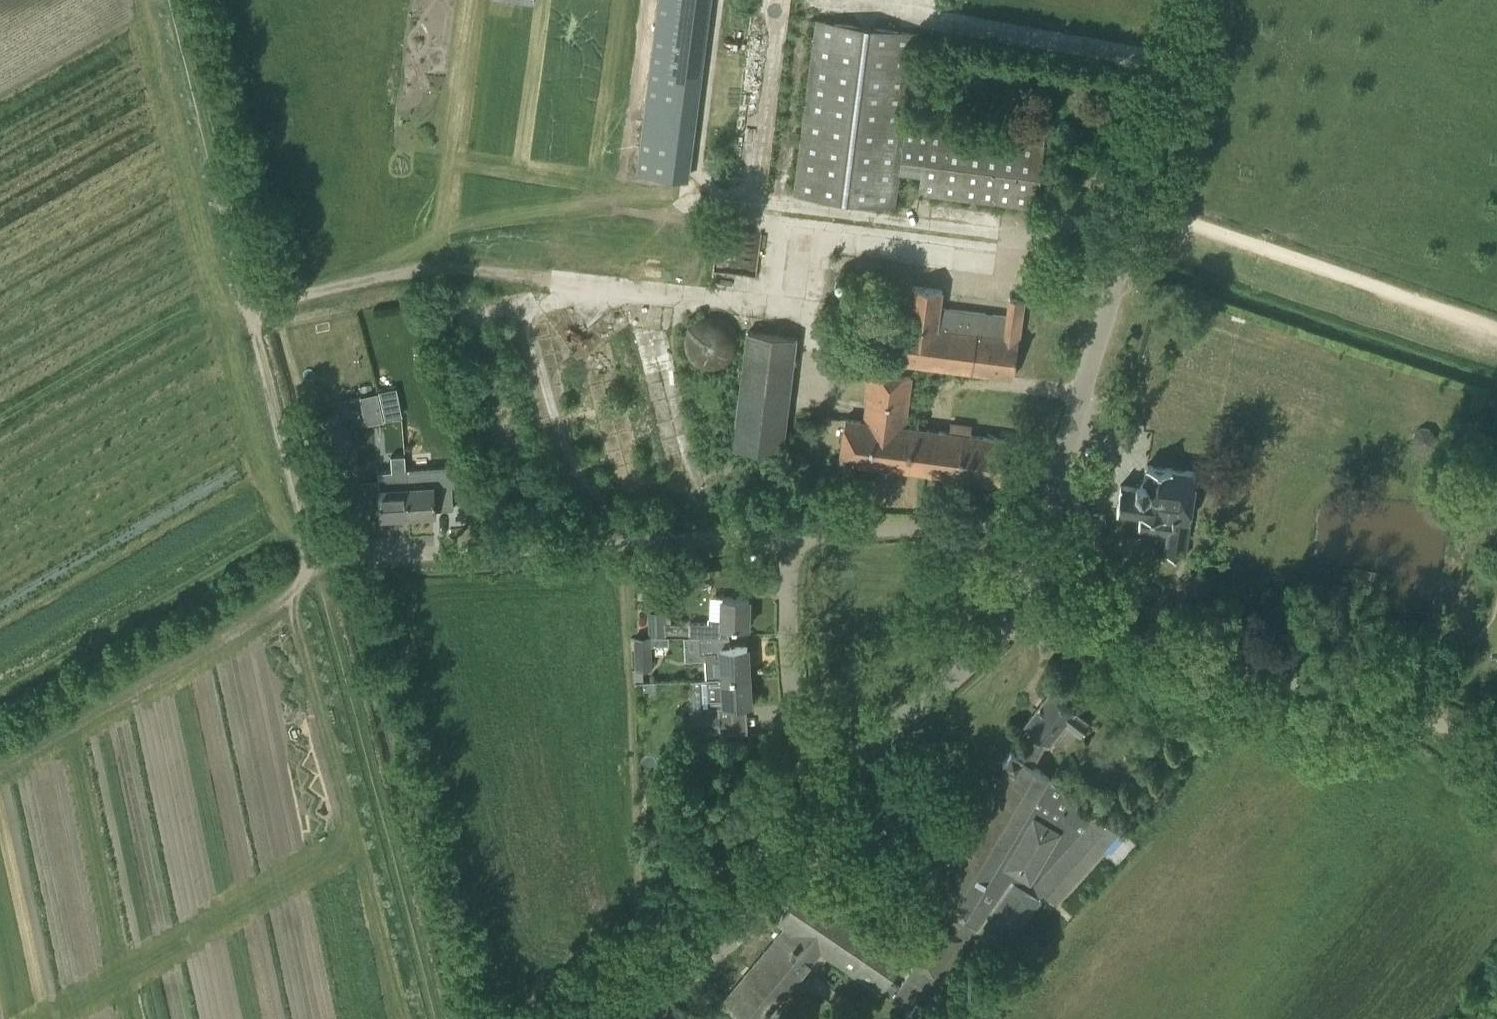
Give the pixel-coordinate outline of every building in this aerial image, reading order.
[(712,0),(658,0),(635,174),(688,180),(712,0)] [(895,208),(899,173),(905,127),(917,32),(815,19),(793,195),(895,208)] [(905,127),(899,173),(920,176),(918,194),(1015,207),(1035,210),(1043,144),(1024,142),(905,127)] [(902,363),(994,374),(1013,376),(1024,299),(1010,297),(1008,315),(940,307),(942,290),(912,286),(902,363)] [(736,353),(737,348),(737,346),(738,343),(738,340),(737,337),(736,334),(735,331),(734,329),(732,326),(730,324),(728,322),(726,320),(723,319),(721,318),(718,317),(715,316),(712,316),(709,316),(706,316),(704,317),(701,318),(698,319),(696,321),(693,322),(691,325),(690,327),(688,329),(687,332),(686,335),(685,337),(685,339),(684,342),(684,345),(685,348),(685,351),(686,353),(687,356),(689,358),(691,361),(693,363),(695,365),(697,366),(700,368),(703,369),(705,370),(708,370),(711,370),(714,370),(717,369),(720,368),(722,367),(725,366),(727,364),(729,362),(731,360),(733,358),(735,355),(736,353)] [(782,454),(795,338),(747,332),(733,448),(782,454)] [(898,468),(904,427),(910,379),(871,374),(864,422),(845,420),(840,461),(898,468)] [(396,388),(379,392),(385,420),(394,418),(402,416),(396,388)] [(377,392),(360,396),(362,404),(379,401),(377,392)] [(336,413),(317,419),(329,457),(348,451),(336,413)] [(985,437),(904,427),(898,468),(1000,481),(1005,440),(985,437)] [(389,433),(390,446),(406,445),(404,430),(400,430),(401,432),(389,433)] [(410,515),(409,485),(407,468),(406,455),(406,445),(390,446),(393,486),(379,487),(381,517),(410,515)] [(1186,537),(1193,491),(1196,471),(1147,464),(1144,480),(1142,480),(1136,484),(1136,487),(1120,485),(1117,510),(1140,513),(1138,528),(1168,532),(1165,554),(1184,557),(1186,537)] [(409,468),(407,468),(409,485),(410,515),(436,513),(436,509),(453,508),(452,486),(454,485),(453,465),(452,465),(452,467),(409,469),(409,468)] [(349,498),(354,497),(356,507),(371,504),(366,479),(346,483),(349,498)] [(729,636),(729,626),(748,627),(749,597),(722,596),(722,597),(716,597),(715,609),(724,609),(723,619),(708,618),(708,623),(689,623),(689,634),(715,635),(715,636),(729,636)] [(649,637),(650,637),(664,636),(664,623),(670,623),(670,612),(649,612),(649,637)] [(715,636),(699,637),(688,640),(687,646),(690,653),(700,653),(708,653),(709,678),(724,677),(749,675),(747,646),(728,647),(729,636),(715,636)] [(649,637),(635,637),(635,670),(651,669),(650,637),(649,637)] [(708,712),(690,712),(690,731),(720,729),(720,732),(734,732),(732,705),(750,704),(749,675),(724,677),(709,678),(706,678),(706,680),(708,712)] [(643,695),(659,694),(658,684),(642,685),(643,695)] [(1023,747),(1035,753),(1033,757),(1036,759),(1046,740),(1048,741),(1065,720),(1082,733),(1089,723),(1073,711),(1074,710),(1050,691),(1025,724),(1033,730),(1023,747)] [(1018,756),(1011,751),(1002,764),(1008,767),(966,838),(960,834),(950,851),(956,854),(929,900),(949,912),(942,924),(937,920),(936,921),(937,922),(912,959),(911,958),(910,959),(915,962),(898,987),(885,978),(904,951),(805,884),(780,920),(787,925),(729,997),(728,996),(727,997),(753,1018),(760,1018),(822,948),(893,997),(909,1009),(906,1013),(914,1018),(925,1018),(931,1012),(925,1007),(971,939),(992,955),(1000,944),(1003,947),(1039,897),(1038,895),(1043,889),(1055,900),(1118,829),(1098,811),(1094,816),(1051,777),(1032,765),(1036,759),(1033,757),(1035,753),(1023,747),(1018,756)]
